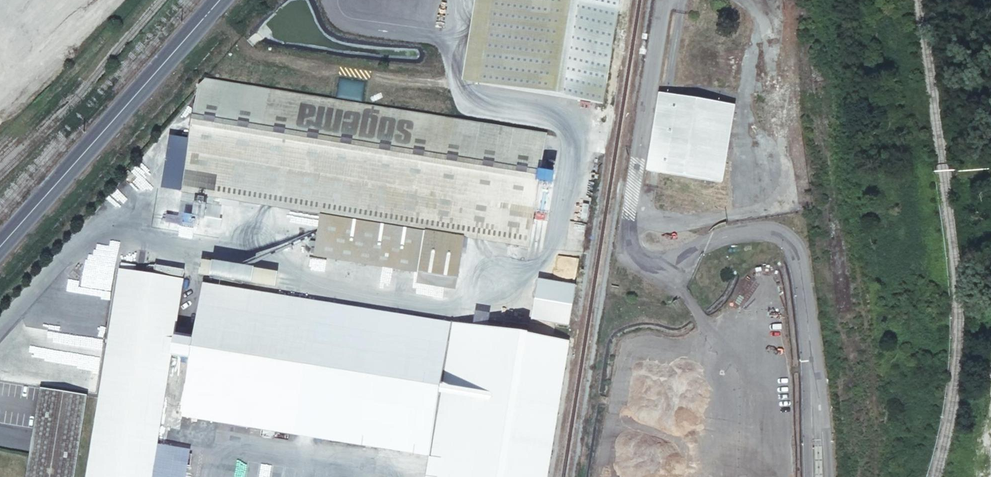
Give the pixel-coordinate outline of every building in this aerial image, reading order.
[(474,82),(602,102),(618,0),(488,0),(474,82)] [(726,58),(721,83),(731,85),(736,59),(726,58)] [(200,79),(181,193),(528,248),(547,134),(200,79)] [(658,94),(645,172),(721,185),(734,106),(658,94)] [(180,202),(178,213),(205,218),(207,207),(180,202)] [(202,274),(272,285),(274,269),(250,266),(250,264),(204,257),(202,274)] [(189,451),(175,448),(178,426),(160,422),(183,280),(119,270),(86,476),(185,476),(189,451)] [(566,324),(573,283),(535,277),(530,307),(535,308),(534,319),(566,324)] [(181,417),(428,457),(425,476),(547,476),(569,341),(203,282),(181,417)] [(471,321),(485,324),(487,312),(473,310),(471,321)] [(40,388),(26,476),(75,476),(88,396),(40,388)]
